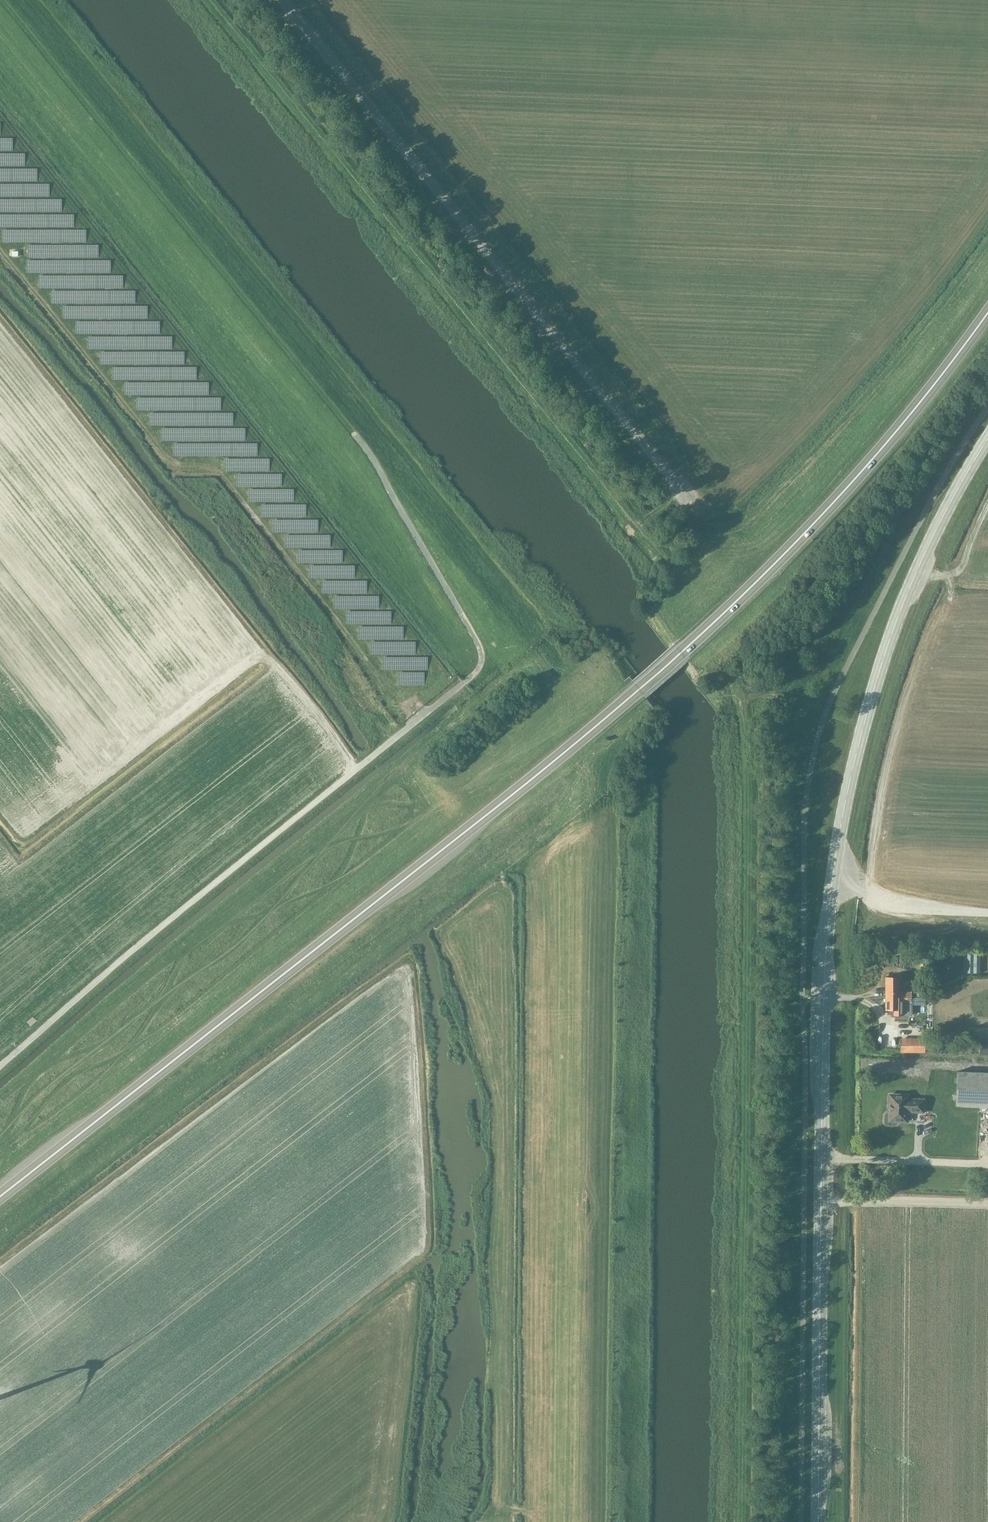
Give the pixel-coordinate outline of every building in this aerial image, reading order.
[(980,953),(968,953),(967,973),(980,973),(980,953)] [(886,978),(886,998),(911,997),(912,997),(912,992),(900,992),(900,977),(886,978)] [(927,982),(916,982),(916,997),(927,997),(927,982)] [(911,997),(886,998),(887,1012),(893,1012),(893,1015),(912,1015),(911,997)] [(901,1052),(926,1052),(925,1038),(901,1038),(901,1052)] [(987,1108),(987,1073),(957,1071),(956,1106),(987,1108)] [(908,1098),(908,1095),(890,1095),(889,1113),(887,1113),(885,1114),(885,1123),(886,1125),(895,1125),(897,1124),(897,1122),(907,1122),(907,1116),(911,1112),(924,1113),(924,1099),(908,1098)]
